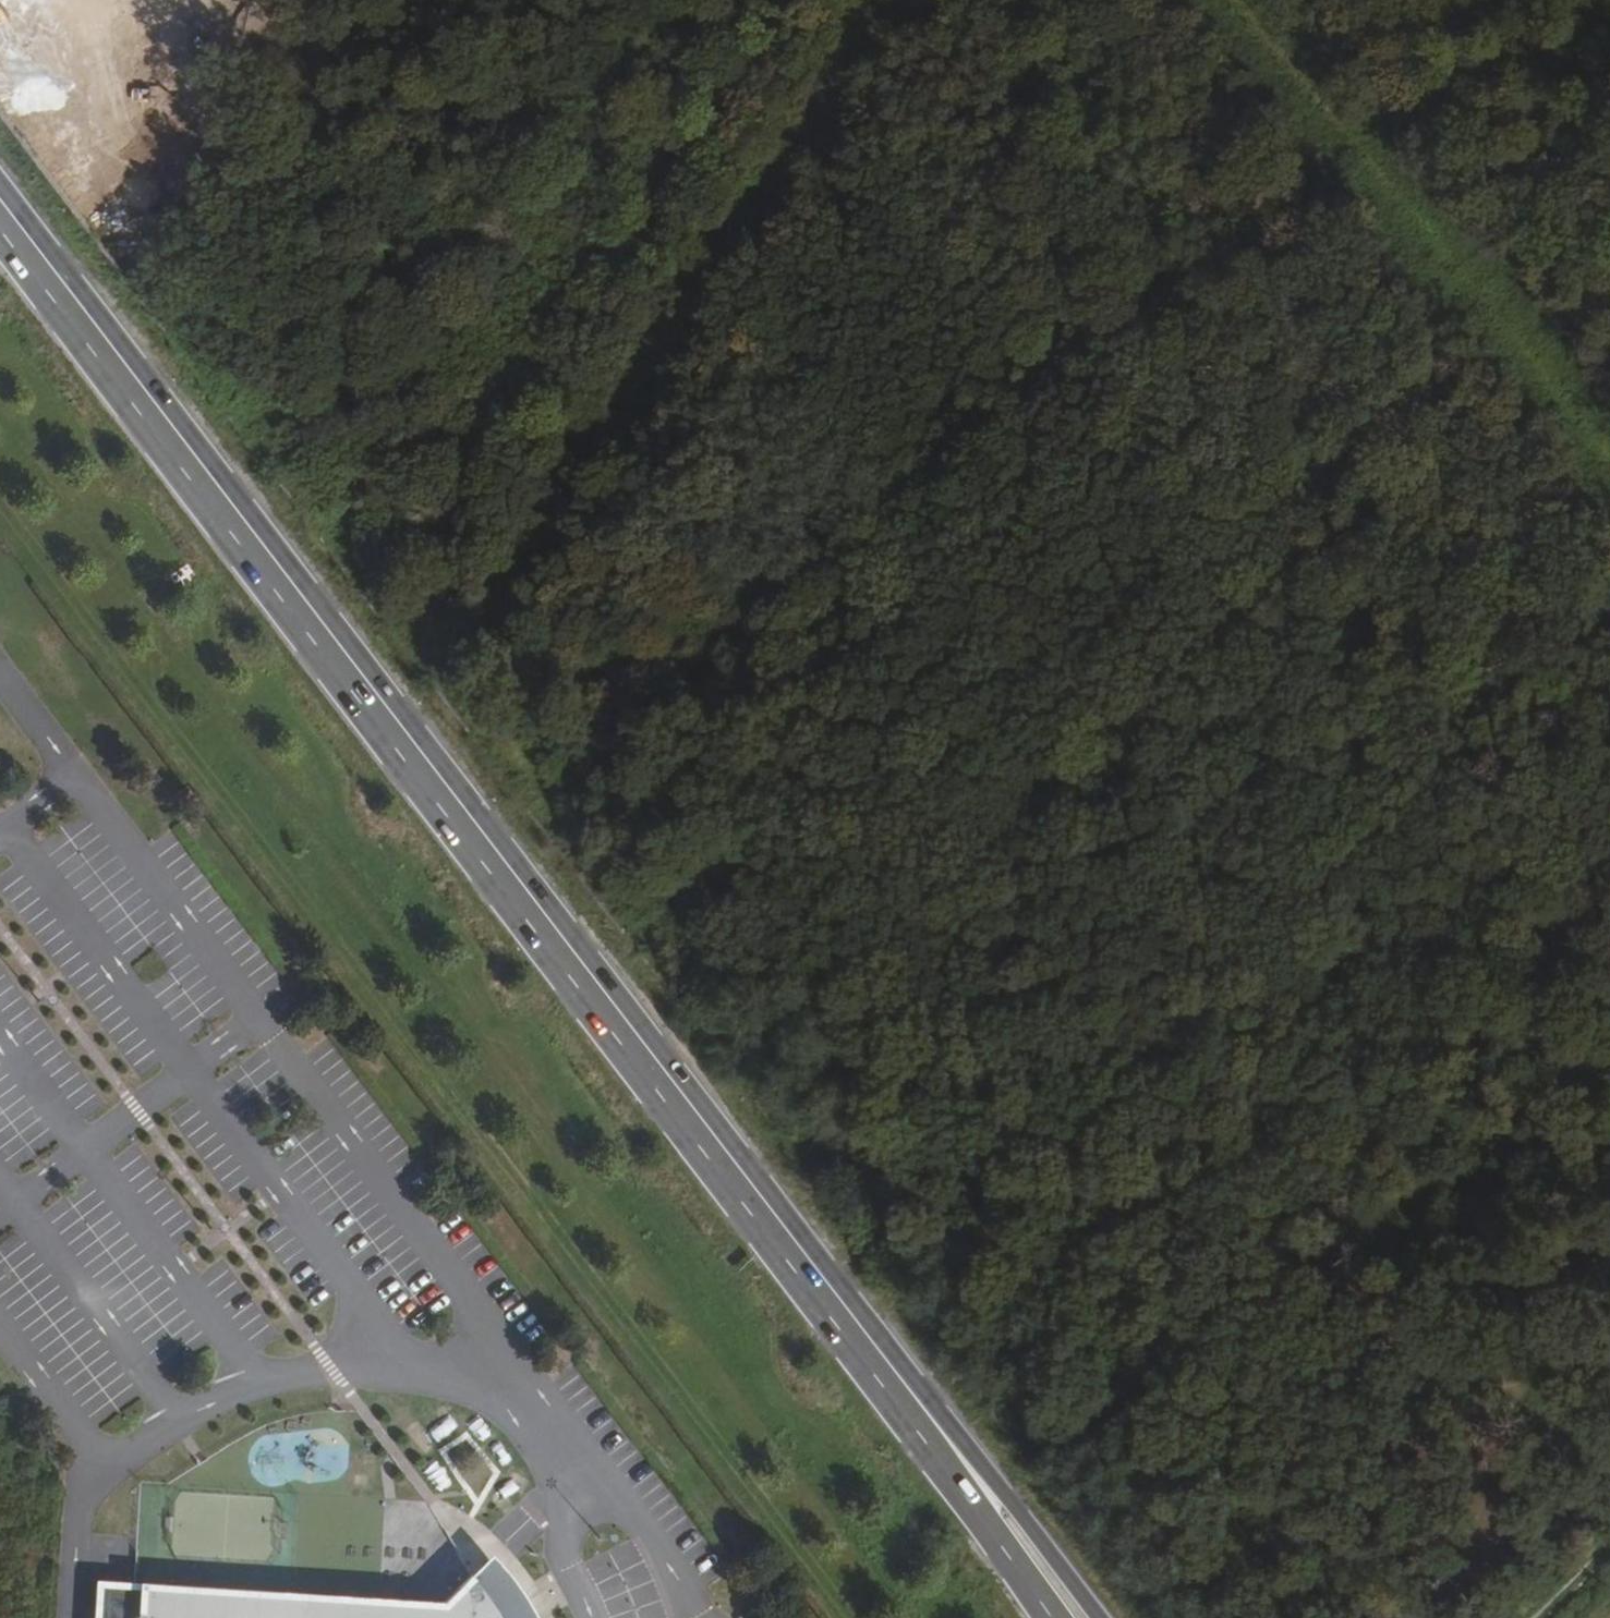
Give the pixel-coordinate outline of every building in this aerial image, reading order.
[(490,1561),(487,1559),(470,1576),(492,1603),(500,1617),(530,1617),(490,1561)] [(492,1603),(470,1576),(439,1607),(132,1587),(131,1617),(500,1617),(492,1603)]
